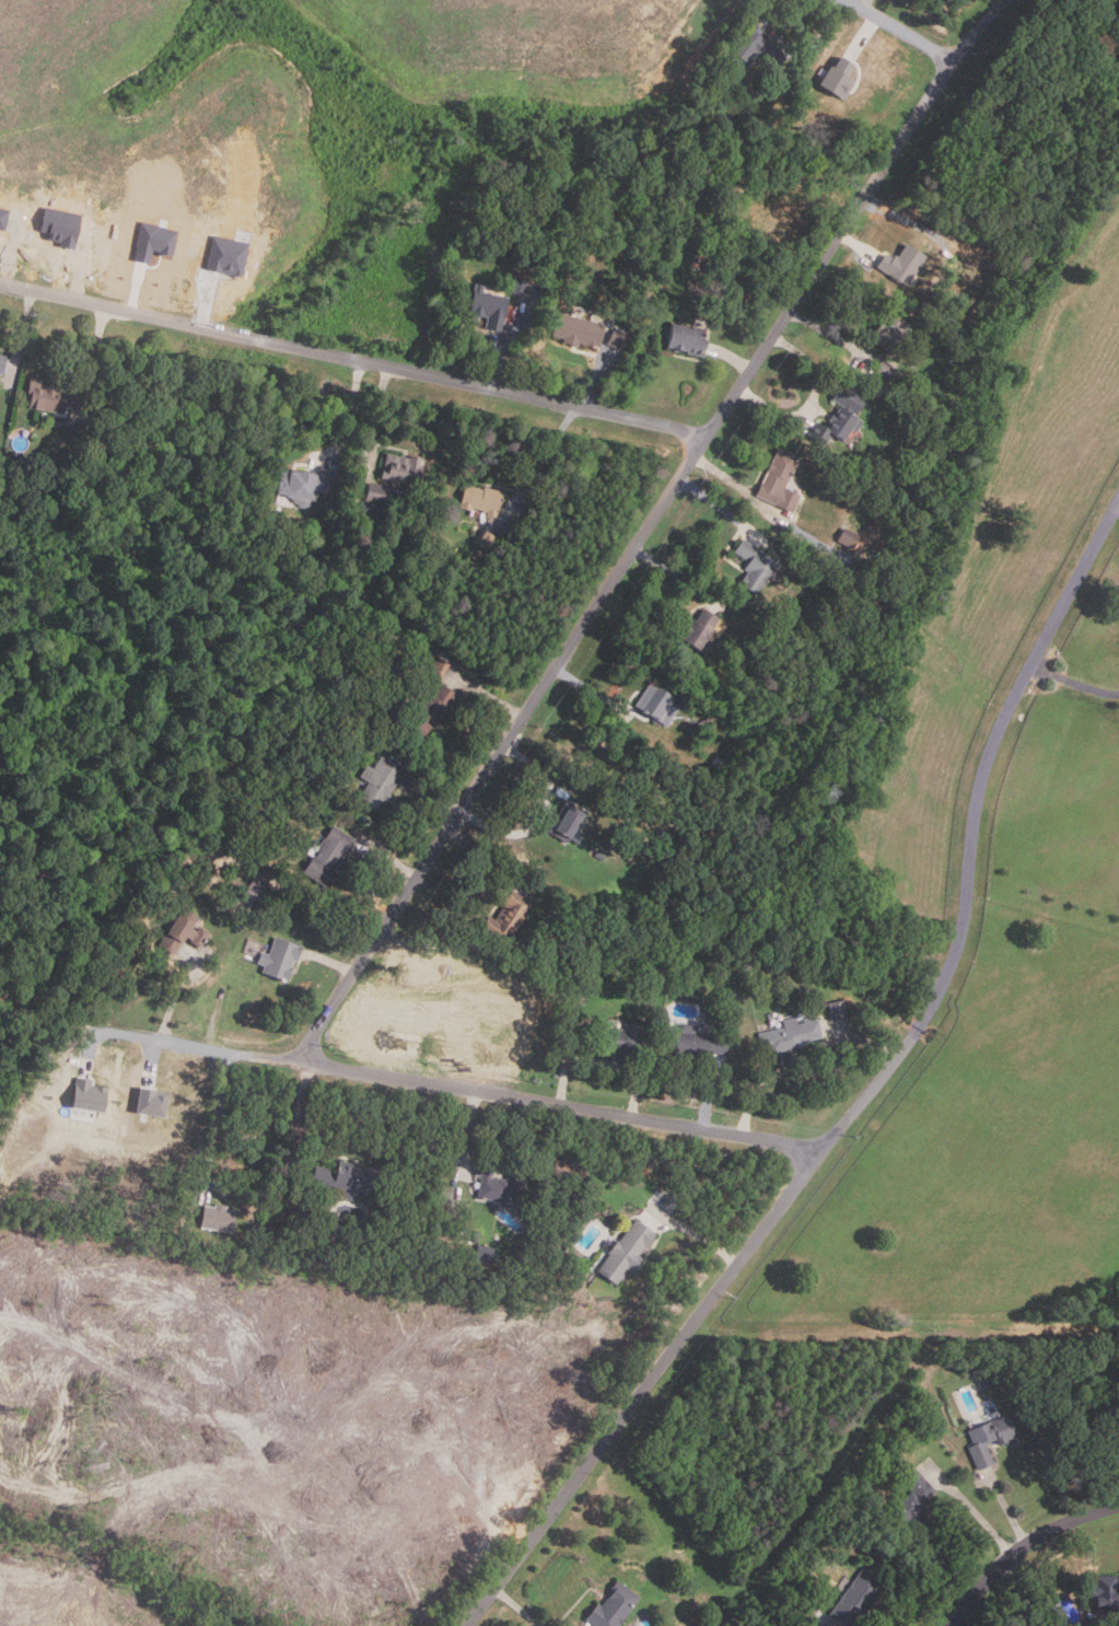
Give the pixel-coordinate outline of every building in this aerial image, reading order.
[(773,71),(759,59),(764,55),(758,49),(746,65),(741,60),(735,68),(721,55),(725,49),(724,48),(728,43),(730,44),(733,40),(732,39),(735,35),(736,36),(749,20),(758,26),(756,28),(761,33),(758,37),(764,40),(767,39),(771,44),(771,48),(784,58),(773,71)] [(844,101),(818,83),(838,54),(855,66),(848,79),(855,83),(844,101)] [(79,214),(73,247),(59,245),(60,240),(47,237),(48,233),(40,231),(45,208),(79,214)] [(132,259),(141,222),(180,232),(175,256),(154,252),(151,264),(132,259)] [(245,280),(205,270),(213,234),(254,244),(245,280)] [(928,259),(910,288),(878,267),(886,255),(895,260),(906,245),(928,259)] [(538,263),(528,257),(533,249),(543,256),(538,263)] [(715,275),(702,271),(706,258),(719,262),(715,275)] [(528,295),(512,291),(516,277),(532,280),(528,295)] [(510,298),(504,333),(487,329),(489,316),(481,315),(479,324),(469,323),(476,283),(486,284),(485,292),(510,298)] [(603,346),(582,341),(581,345),(567,341),(567,338),(556,335),(561,311),(608,323),(603,346)] [(889,352),(870,340),(875,332),(873,330),(879,320),(881,320),(886,311),(908,325),(907,327),(909,329),(904,337),(900,335),(889,352)] [(700,357),(683,352),(684,350),(663,346),(668,322),(683,325),(683,324),(703,328),(701,338),(703,339),(700,357)] [(623,350),(608,342),(616,327),(632,335),(623,350)] [(960,351),(955,360),(947,356),(953,347),(960,351)] [(889,380),(874,370),(881,359),(896,369),(889,380)] [(66,414),(30,406),(32,396),(28,395),(32,376),(44,379),(44,383),(94,393),(91,408),(67,404),(66,414)] [(853,415),(829,398),(839,383),(863,399),(853,415)] [(821,446),(805,435),(815,421),(824,428),(828,421),(826,420),(829,414),(831,416),(838,407),(860,422),(852,432),(848,429),(839,441),(832,437),(829,440),(827,439),(821,446)] [(791,512),(754,495),(776,446),(797,456),(783,488),(799,495),(791,512)] [(419,491),(405,488),(406,481),(398,480),(397,481),(392,480),(391,478),(384,477),(389,453),(411,457),(412,455),(423,457),(422,465),(424,466),(419,491)] [(308,507),(301,506),(301,502),(296,502),(295,500),(289,499),(290,496),(288,496),(288,493),(280,492),(283,469),(292,471),(292,469),(299,471),(299,467),(305,468),(304,471),(307,471),(307,468),(331,473),(328,491),(318,490),(317,499),(314,499),(313,503),(308,507)] [(894,487),(883,480),(887,473),(893,476),(896,472),(901,475),(894,487)] [(385,506),(368,501),(372,483),(388,487),(385,506)] [(499,516),(488,513),(489,510),(475,507),(474,510),(462,507),(467,484),(486,488),(486,486),(504,490),(499,516)] [(489,551),(475,542),(485,526),(499,536),(489,551)] [(853,549),(837,542),(844,527),(860,536),(853,549)] [(755,594),(736,582),(744,571),(745,572),(746,571),(741,568),(745,561),(731,550),(739,537),(777,562),(755,594)] [(326,559),(316,558),(317,547),(327,548),(326,559)] [(701,655),(675,636),(688,618),(691,620),(701,607),(716,618),(707,632),(708,632),(704,638),(711,642),(701,655)] [(388,639),(376,630),(382,622),(394,630),(388,639)] [(439,678),(424,670),(433,655),(447,663),(439,678)] [(664,727),(631,705),(648,681),(671,696),(667,700),(677,707),(664,727)] [(420,739),(401,727),(424,692),(430,696),(439,683),(456,695),(434,728),(430,725),(420,739)] [(713,730),(702,732),(702,730),(697,732),(695,723),(700,722),(700,720),(710,718),(713,730)] [(373,812),(353,800),(365,782),(357,777),(364,765),(370,768),(377,756),(400,769),(393,782),(394,782),(382,801),(381,800),(373,812)] [(721,769),(712,764),(715,756),(725,763),(721,769)] [(709,773),(704,781),(697,778),(702,769),(709,773)] [(238,814),(231,810),(233,804),(241,809),(238,814)] [(575,844),(567,837),(563,843),(546,829),(550,822),(553,824),(564,806),(581,817),(574,828),(582,834),(575,844)] [(631,843),(617,833),(625,823),(638,833),(631,843)] [(323,887),(300,871),(311,856),(304,852),(312,840),(317,845),(331,824),(353,840),(345,853),(343,852),(331,869),(335,871),(323,887)] [(602,860),(593,857),(597,849),(605,853),(602,860)] [(253,903),(241,895),(249,880),(263,887),(253,903)] [(503,945),(478,929),(487,915),(492,919),(502,904),(500,903),(508,890),(531,904),(503,945)] [(272,918),(266,911),(281,898),(288,905),(272,918)] [(177,954),(162,945),(170,932),(170,931),(185,907),(200,917),(195,927),(199,930),(201,925),(211,931),(201,946),(191,939),(193,938),(188,934),(184,940),(185,941),(177,954)] [(284,982),(258,972),(261,965),(254,962),(258,952),(265,954),(272,937),(300,946),(293,961),(291,961),(289,966),(290,966),(284,982)] [(651,973),(643,973),(642,965),(650,964),(651,973)] [(737,1006),(728,1006),(728,992),(737,992),(737,1006)] [(834,1020),(829,1003),(846,999),(850,1017),(834,1020)] [(769,1053),(768,1049),(760,1052),(756,1033),(781,1027),(779,1020),(794,1017),(796,1024),(816,1019),(820,1036),(807,1040),(807,1041),(799,1043),(800,1046),(769,1053)] [(636,1053),(590,1047),(592,1025),(621,1029),(622,1024),(639,1026),(638,1033),(641,1034),(640,1041),(637,1040),(636,1053)] [(672,1056),(673,1047),(662,1045),(664,1030),(679,1032),(680,1024),(696,1026),(695,1034),(724,1038),(722,1055),(707,1053),(706,1060),(672,1056)] [(109,1115),(71,1108),(77,1077),(94,1080),(93,1088),(114,1091),(109,1115)] [(171,1120),(140,1117),(143,1090),(162,1092),(161,1100),(173,1101),(171,1120)] [(520,1205),(475,1197),(478,1176),(473,1175),(476,1157),(493,1160),(490,1177),(496,1178),(496,1177),(504,1178),(505,1173),(525,1176),(520,1205)] [(357,1198),(346,1196),(347,1189),(313,1182),(317,1165),(333,1169),(331,1173),(338,1174),(341,1160),(380,1170),(373,1196),(358,1193),(357,1198)] [(669,1212),(658,1205),(667,1193),(678,1200),(669,1212)] [(235,1232),(202,1228),(206,1205),(217,1207),(217,1204),(230,1206),(229,1209),(238,1210),(235,1232)] [(613,1284),(595,1270),(607,1254),(605,1253),(615,1240),(616,1241),(633,1218),(653,1233),(642,1248),(641,1247),(634,1255),(638,1257),(629,1270),(626,1268),(620,1275),(621,1275),(619,1279),(617,1278),(613,1284)] [(478,1242),(469,1240),(473,1230),(480,1232),(478,1242)] [(488,1266),(471,1262),(476,1244),(492,1248),(488,1266)] [(981,1391),(970,1370),(980,1366),(990,1386),(981,1391)] [(977,1471),(966,1447),(971,1444),(966,1431),(1005,1414),(1015,1437),(1005,1440),(1005,1442),(996,1445),(994,1440),(984,1444),(992,1463),(977,1471)] [(901,1523),(888,1508),(910,1489),(900,1478),(913,1467),(934,1491),(920,1505),(921,1507),(916,1511),(917,1513),(909,1521),(907,1519),(901,1523)] [(859,1610),(846,1625),(844,1625),(827,1614),(862,1567),(879,1580),(873,1590),(877,1593),(863,1613),(859,1610)] [(1115,1584),(1118,1584),(1118,1594),(1117,1594),(1117,1600),(1118,1600),(1118,1616),(1107,1616),(1107,1608),(1100,1607),(1100,1606),(1094,1606),(1094,1596),(1089,1596),(1089,1587),(1093,1587),(1093,1576),(1115,1576),(1115,1584)] [(637,1598),(616,1625),(592,1625),(583,1619),(595,1603),(598,1605),(608,1593),(606,1591),(615,1580),(637,1598)]
